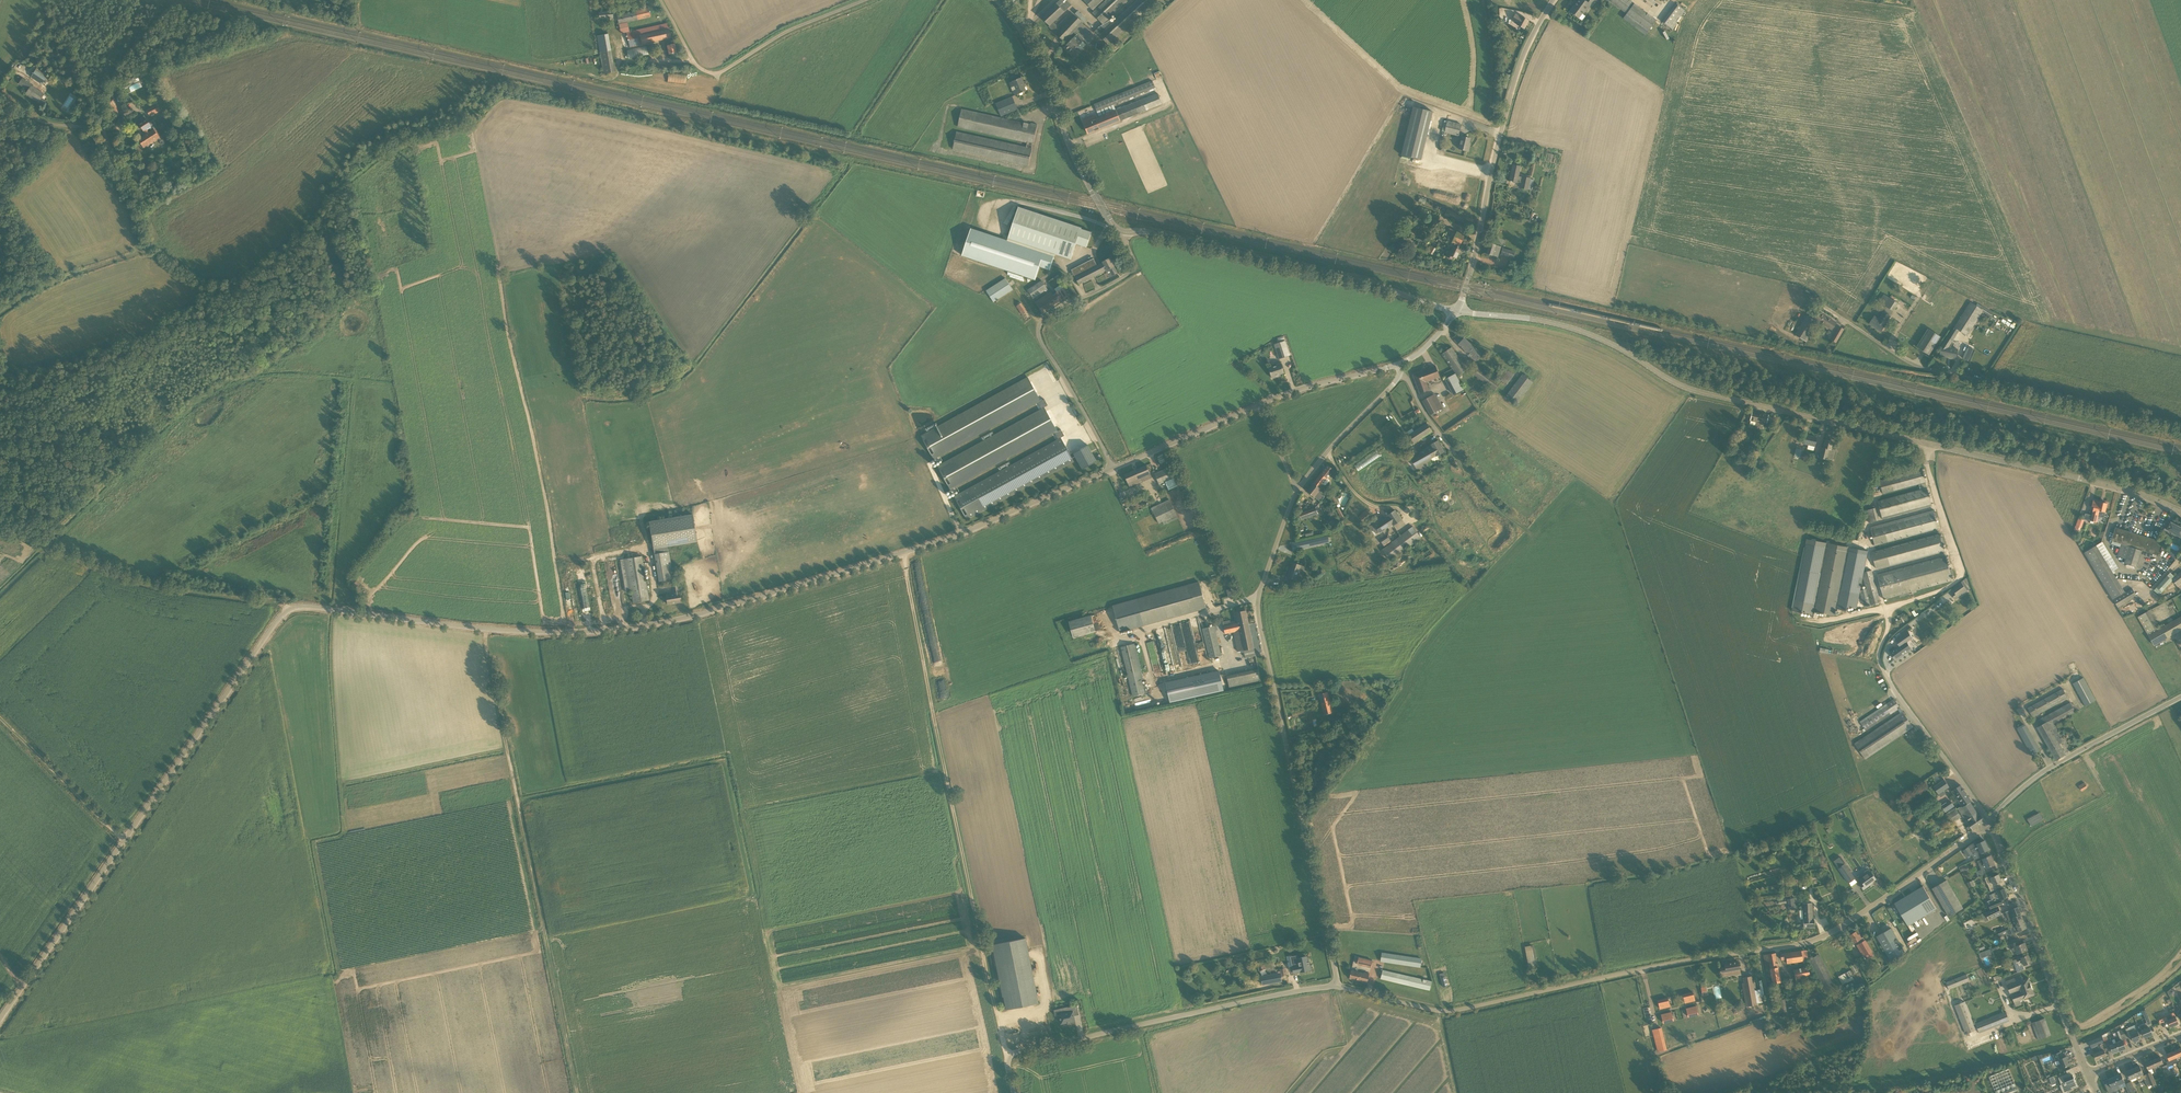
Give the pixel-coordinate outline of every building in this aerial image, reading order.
[(1054,22),(1072,5),(1067,0),(1060,0),(1041,17),(1050,25),(1049,26),(1064,41),(1065,40),(1069,44),(1064,48),(1074,57),(1081,50),(1086,45),(1082,41),(1082,40),(1076,34),(1073,38),(1068,34),(1070,32),(1071,33),(1083,22),(1071,11),(1057,26),(1054,22)] [(1093,9),(1093,8),(1094,10),(1092,12),(1103,24),(1095,31),(1114,51),(1120,46),(1114,39),(1156,0),(1137,0),(1112,23),(1108,19),(1129,0),(1105,0),(1096,9),(1095,8),(1103,0),(1084,0),(1093,9)] [(1595,0),(1587,0),(1586,1),(1584,0),(1579,0),(1575,6),(1574,5),(1570,11),(1578,18),(1583,11),(1585,12),(1591,5),(1595,0)] [(1645,27),(1649,30),(1656,20),(1635,4),(1629,0),(1608,0),(1645,27)] [(1662,21),(1673,30),(1677,24),(1675,22),(1685,11),(1675,3),(1662,21)] [(619,24),(638,20),(651,17),(649,8),(636,11),(617,15),(619,24)] [(599,19),(613,18),(613,11),(599,12),(599,19)] [(1517,25),(1524,28),(1529,20),(1522,17),(1521,18),(1516,15),(1513,21),(1518,24),(1517,25)] [(672,44),(670,38),(672,38),(668,23),(626,33),(630,47),(666,39),(669,54),(676,53),(675,44),(672,44)] [(603,74),(615,72),(611,50),(608,34),(597,36),(600,53),(603,74)] [(629,59),(648,55),(646,46),(627,50),(629,59)] [(31,76),(42,84),(44,80),(47,77),(35,70),(31,76)] [(130,79),(127,80),(128,82),(131,81),(133,81),(135,80),(135,78),(138,77),(137,74),(134,75),(134,76),(133,76),(131,77),(130,79)] [(667,82),(686,83),(686,75),(667,74),(667,82)] [(1018,94),(1026,91),(1023,85),(1024,84),(1022,77),(1009,83),(1014,96),(1018,94)] [(42,106),(45,101),(46,101),(41,98),(44,94),(32,87),(33,85),(23,78),(19,84),(28,90),(26,93),(38,101),(37,102),(42,106)] [(140,81),(128,86),(131,92),(142,87),(140,81)] [(1116,110),(1113,104),(1155,88),(1153,81),(1094,104),(1099,117),(1095,119),(1094,116),(1084,120),(1085,124),(1084,124),(1088,133),(1162,104),(1158,93),(1116,110)] [(1013,96),(1011,97),(1010,95),(1007,96),(1008,98),(996,103),(1001,116),(1018,109),(1013,96)] [(110,118),(115,117),(118,116),(113,100),(105,102),(110,118)] [(150,116),(160,111),(157,104),(146,110),(150,116)] [(1420,160),(1432,112),(1413,107),(1401,155),(1420,160)] [(953,149),(1028,166),(1032,149),(1033,143),(1037,126),(1037,124),(1032,123),(1031,124),(962,109),(958,126),(1028,141),(1027,146),(957,131),(953,149)] [(150,125),(151,125),(147,119),(146,120),(144,116),(134,122),(137,126),(139,129),(141,127),(146,134),(152,130),(153,130),(154,129),(152,126),(151,127),(150,125)] [(1461,124),(1447,121),(1444,132),(1459,136),(1461,124)] [(152,130),(146,134),(138,139),(144,147),(159,137),(158,135),(160,134),(158,130),(156,131),(154,129),(154,130),(154,129),(153,130),(152,130)] [(1468,151),(1470,146),(1469,146),(1470,138),(1462,136),(1459,149),(1468,151)] [(1376,148),(1368,171),(1440,198),(1449,175),(1376,148)] [(1518,177),(1520,166),(1513,165),(1510,180),(1517,182),(1517,181),(1521,182),(1520,187),(1528,189),(1530,179),(1530,178),(1523,177),(1523,178),(1518,177)] [(136,182),(141,179),(138,172),(133,175),(135,179),(136,182)] [(1081,228),(1018,207),(1008,238),(1071,259),(1076,244),(1086,247),(1091,232),(1081,229),(1081,228)] [(1471,226),(1474,219),(1447,209),(1444,215),(1471,226)] [(971,229),(962,256),(1035,280),(1039,266),(1050,270),(1054,256),(1007,241),(971,229)] [(1458,249),(1465,236),(1457,232),(1452,242),(1457,244),(1455,247),(1453,247),(1451,251),(1449,249),(1445,256),(1452,259),(1453,257),(1456,258),(1460,250),(1458,249)] [(1498,257),(1501,246),(1490,243),(1486,254),(1493,255),(1498,257)] [(1427,251),(1432,254),(1436,249),(1436,248),(1430,246),(1427,251)] [(1512,251),(1503,248),(1501,255),(1510,258),(1512,251)] [(1115,267),(1110,258),(1103,261),(1104,262),(1097,266),(1093,258),(1071,270),(1075,277),(1079,284),(1107,270),(1107,271),(1110,269),(1113,275),(1117,273),(1114,267),(1115,267)] [(994,302),(1013,290),(1005,278),(986,290),(994,302)] [(1041,280),(1027,290),(1032,298),(1038,294),(1040,297),(1048,291),(1041,280)] [(1062,300),(1066,297),(1068,295),(1063,288),(1061,290),(1060,289),(1053,294),(1050,291),(1035,301),(1043,312),(1061,300),(1062,300)] [(1894,311),(1899,303),(1884,294),(1879,302),(1894,311)] [(1980,308),(1970,302),(1942,346),(1940,355),(1956,359),(1958,349),(1952,348),(1953,341),(1959,331),(1967,336),(1984,311),(1983,310),(1983,309),(1980,308)] [(1022,315),(1027,312),(1021,303),(1016,306),(1022,315)] [(1836,322),(1816,310),(1811,318),(1806,315),(1795,334),(1804,340),(1816,321),(1820,323),(1832,330),(1836,322)] [(1879,320),(1875,317),(1870,324),(1881,331),(1886,324),(1885,324),(1888,320),(1890,317),(1884,313),(1879,320)] [(1836,343),(1841,334),(1844,329),(1839,326),(1831,340),(1836,343)] [(1929,355),(1932,350),(1941,337),(1930,329),(1918,348),(1929,355)] [(1475,361),(1482,354),(1464,337),(1460,333),(1454,340),(1475,361)] [(1279,359),(1290,355),(1286,340),(1274,344),(1279,359)] [(1458,376),(1465,371),(1460,364),(1462,362),(1452,347),(1442,354),(1458,376)] [(1272,378),(1277,376),(1277,375),(1284,373),(1281,363),(1276,364),(1276,366),(1269,368),(1272,378)] [(1420,393),(1429,390),(1426,382),(1439,377),(1436,366),(1413,374),(1420,393)] [(1494,391),(1501,382),(1478,366),(1473,374),(1494,391)] [(1506,385),(1514,375),(1503,367),(1495,377),(1506,385)] [(1451,390),(1461,385),(1455,373),(1445,379),(1451,390)] [(1517,403),(1533,382),(1522,374),(1506,395),(1517,403)] [(1034,391),(1027,377),(950,419),(920,436),(933,459),(1037,402),(1040,409),(937,466),(949,490),(1053,433),(1057,440),(953,496),(966,520),(1073,462),(1060,438),(1064,436),(1060,429),(1056,431),(1043,408),(1047,406),(1043,399),(1040,401),(1038,398),(1034,391)] [(1430,415),(1442,408),(1435,394),(1423,401),(1430,415)] [(1767,424),(1768,415),(1752,411),(1750,420),(1751,420),(1750,424),(1756,426),(1755,428),(1760,429),(1761,423),(1767,424)] [(1414,443),(1432,431),(1427,423),(1408,435),(1414,443)] [(1814,446),(1815,443),(1817,437),(1805,435),(1803,444),(1814,446)] [(1445,451),(1438,440),(1430,445),(1431,447),(1411,459),(1418,471),(1433,462),(1437,459),(1435,457),(1445,451)] [(1833,450),(1831,450),(1833,441),(1825,440),(1823,447),(1821,447),(1819,457),(1826,459),(1831,460),(1833,450)] [(1088,445),(1074,453),(1083,469),(1097,461),(1088,445)] [(1796,449),(1794,456),(1800,458),(1802,450),(1796,449)] [(1134,485),(1132,481),(1140,478),(1150,473),(1147,465),(1124,475),(1130,487),(1134,485)] [(1327,481),(1334,470),(1327,465),(1321,473),(1316,480),(1319,482),(1322,485),(1326,481),(1327,481)] [(1180,475),(1178,476),(1174,466),(1155,474),(1160,484),(1171,479),(1174,486),(1177,485),(1178,487),(1184,485),(1183,482),(1180,475)] [(1932,506),(1922,469),(1879,481),(1883,494),(1903,489),(1919,484),(1920,490),(1878,501),(1883,519),(1932,506)] [(1322,485),(1319,482),(1316,480),(1313,483),(1307,491),(1315,497),(1320,491),(1321,490),(1320,489),(1321,487),(1322,485)] [(1338,499),(1333,490),(1329,492),(1335,503),(1336,502),(1336,503),(1338,502),(1338,501),(1339,501),(1338,499)] [(1159,523),(1162,522),(1164,525),(1178,518),(1169,499),(1152,507),(1159,523)] [(2104,518),(2105,512),(2107,503),(2093,500),(2092,506),(2094,507),(2091,521),(2094,521),(2097,522),(2098,516),(2104,518)] [(1879,520),(1875,508),(1875,505),(1870,507),(1871,509),(1867,510),(1869,516),(1867,516),(1869,523),(1879,520)] [(1340,506),(1338,507),(1336,509),(1339,514),(1338,515),(1339,517),(1340,516),(1342,519),(1346,517),(1340,506)] [(1316,507),(1306,510),(1309,517),(1318,514),(1316,507)] [(1367,510),(1362,514),(1359,516),(1362,520),(1370,513),(1367,510)] [(1402,519),(1395,510),(1387,516),(1388,517),(1385,519),(1382,516),(1368,525),(1375,536),(1393,524),(1394,525),(1402,519)] [(1871,527),(1872,529),(1871,530),(1875,545),(1933,529),(1938,528),(1935,518),(1938,517),(1936,512),(1935,512),(1935,510),(1871,527)] [(649,521),(659,582),(674,579),(668,547),(697,542),(692,514),(649,521)] [(2168,529),(2170,525),(2169,524),(2169,523),(2165,521),(2162,526),(2163,526),(2160,530),(2165,533),(2167,529),(2168,529)] [(2171,522),(2170,525),(2168,529),(2167,530),(2172,532),(2171,534),(2176,536),(2176,535),(2180,537),(2180,527),(2171,522)] [(1391,561),(1421,537),(1413,526),(1382,549),(1391,561)] [(2142,550),(2149,552),(2160,555),(2164,543),(2153,539),(2153,540),(2137,535),(2137,534),(2116,528),(2115,532),(2112,540),(2113,540),(2111,544),(2120,547),(2117,556),(2126,558),(2125,563),(2137,567),(2141,553),(2142,550)] [(1872,553),(1876,569),(1878,570),(1945,552),(1940,534),(1872,553)] [(1391,541),(1388,537),(1388,536),(1380,541),(1383,546),(1391,541)] [(1324,537),(1301,542),(1296,543),(1297,549),(1303,548),(1325,543),(1324,537)] [(1806,539),(1792,610),(1813,614),(1812,618),(1814,618),(1816,612),(1835,615),(1836,609),(1843,574),(1847,553),(1849,554),(1850,550),(1848,550),(1848,547),(1828,543),(1806,539)] [(1390,574),(1427,546),(1423,541),(1386,569),(1390,574)] [(2102,542),(2096,545),(2085,552),(2106,587),(2117,580),(2112,571),(2118,568),(2102,542)] [(1864,606),(1880,602),(1866,547),(1856,550),(1865,587),(1861,588),(1863,592),(1860,593),(1864,606)] [(2168,548),(2167,551),(2168,552),(2171,555),(2174,559),(2176,556),(2173,554),(2175,551),(2168,548)] [(631,592),(633,603),(649,600),(641,556),(622,559),(629,592),(631,592)] [(1946,556),(1941,558),(1877,575),(1884,599),(1900,594),(1901,596),(1909,594),(1908,592),(1953,580),(1946,556)] [(1296,580),(1299,572),(1301,565),(1293,562),(1288,577),(1296,580)] [(2173,580),(2177,586),(2180,583),(2180,572),(2178,574),(2175,577),(2170,572),(2154,590),(2159,595),(2173,580)] [(1863,578),(1843,574),(1836,609),(1848,611),(1849,607),(1857,608),(1863,578)] [(588,603),(585,577),(578,577),(580,604),(588,603)] [(2117,580),(2106,587),(2113,599),(2125,592),(2123,590),(2117,580)] [(1199,582),(1194,583),(1113,606),(1120,632),(1206,608),(1199,582)] [(1956,599),(1968,591),(1961,582),(1955,586),(1953,589),(1956,594),(1953,596),(1956,599)] [(668,604),(681,602),(678,584),(672,585),(673,593),(666,594),(668,604)] [(2114,600),(2118,607),(2137,596),(2132,588),(2114,600)] [(1256,656),(1246,610),(1236,612),(1238,623),(1223,626),(1225,633),(1233,632),(1237,652),(1244,650),(1246,658),(1256,656)] [(2147,633),(2158,627),(2149,610),(2138,617),(2147,633)] [(1068,620),(1072,637),(1094,632),(1090,614),(1068,620)] [(2178,631),(2180,630),(2180,617),(2149,635),(2154,645),(2178,631)] [(1209,658),(1221,655),(1214,626),(1202,629),(1209,658)] [(1896,660),(1912,649),(1907,642),(1913,638),(1909,632),(1896,641),(1900,646),(1890,653),(1896,660)] [(1141,681),(1143,680),(1134,644),(1120,648),(1133,698),(1147,695),(1146,691),(1144,692),(1143,688),(1145,688),(1144,684),(1142,685),(1141,681)] [(1258,669),(1253,670),(1227,676),(1229,687),(1261,680),(1258,669)] [(1219,671),(1165,683),(1170,703),(1224,691),(1219,671)] [(2085,706),(2096,700),(2083,678),(2073,684),(2085,706)] [(1318,690),(1324,715),(1333,713),(1328,692),(1327,692),(1327,688),(1318,690)] [(2058,708),(2070,701),(2063,689),(2028,708),(2038,727),(2056,760),(2065,754),(2059,744),(2064,741),(2054,723),(2075,711),(2070,702),(2052,713),(2038,720),(2037,718),(2043,714),(2042,712),(2049,708),(2051,711),(2058,708)] [(1913,727),(1894,699),(1860,722),(1866,731),(1898,709),(1900,713),(1860,740),(1860,739),(1855,743),(1865,759),(1913,727)] [(2028,724),(2018,730),(2032,756),(2042,751),(2028,724)] [(1933,787),(1939,794),(1944,791),(1949,787),(1944,779),(1933,787)] [(2082,791),(2087,787),(2085,783),(2079,786),(2082,791)] [(1972,801),(1961,785),(1952,791),(1954,794),(1955,793),(1959,799),(1957,800),(1962,806),(1963,807),(1971,803),(1970,802),(1972,801)] [(1946,813),(1946,812),(1954,807),(1950,799),(1941,805),(1941,806),(1939,807),(1944,815),(1940,818),(1940,819),(1956,808),(1955,807),(1946,813)] [(1979,815),(1971,803),(1963,807),(1962,806),(1958,809),(1963,815),(1966,813),(1971,820),(1968,823),(1969,825),(1967,827),(1970,831),(1985,821),(1981,814),(1979,815)] [(1953,821),(1961,816),(1956,808),(1940,819),(1944,823),(1951,818),(1953,821)] [(2041,812),(2028,819),(2033,827),(2045,819),(2041,812)] [(1928,817),(1920,822),(1923,827),(1931,822),(1928,817)] [(1983,844),(1982,841),(1977,843),(1977,842),(1972,844),(1964,850),(1968,856),(1973,853),(1971,850),(1974,848),(1979,846),(1981,853),(1989,849),(1986,843),(1983,844)] [(1978,876),(1986,873),(1984,869),(1995,864),(1991,855),(1983,859),(1978,861),(1981,870),(1976,872),(1978,876)] [(1848,883),(1854,879),(1844,864),(1838,868),(1848,883)] [(1876,879),(1870,871),(1868,869),(1857,876),(1862,883),(1860,885),(1863,889),(1869,885),(1869,884),(1876,879)] [(2002,882),(1999,874),(1991,877),(1991,876),(1985,878),(1987,884),(1988,884),(1991,891),(2001,886),(2000,882),(2002,882)] [(1949,916),(1963,908),(1947,880),(1932,888),(1949,916)] [(1908,926),(1937,909),(1923,886),(1895,903),(1908,926)] [(2001,899),(2008,897),(2005,888),(1994,893),(1993,893),(1995,898),(1992,899),(1987,901),(1991,909),(1992,908),(2000,905),(1999,900),(2001,899)] [(1787,899),(1788,909),(1796,908),(1794,898),(1787,899)] [(1813,919),(1812,903),(1802,903),(1804,927),(1814,927),(1814,919),(1813,919)] [(1989,920),(2002,914),(1998,906),(1985,912),(1989,920)] [(2023,919),(2021,914),(2018,906),(2006,912),(2009,919),(2012,918),(2016,926),(2017,926),(2018,927),(2020,926),(2018,921),(2023,919)] [(1967,930),(1978,926),(1975,918),(1964,922),(1967,930)] [(2027,928),(2023,919),(2018,921),(2020,926),(2018,927),(2017,926),(2016,926),(2010,929),(1997,934),(1998,938),(2005,935),(2007,939),(2010,938),(2011,940),(2017,938),(2015,933),(2027,928)] [(1890,960),(1904,952),(1891,928),(1876,936),(1890,960)] [(1858,935),(1855,932),(1849,935),(1854,943),(1857,941),(1866,956),(1868,959),(1873,955),(1867,945),(1864,940),(1865,940),(1863,937),(1861,938),(1859,934),(1858,935)] [(1038,1003),(1025,938),(993,944),(1006,1010),(1038,1003)] [(2021,944),(2020,940),(2010,944),(2013,951),(2016,950),(2018,953),(2028,950),(2025,942),(2021,944)] [(1528,966),(1534,965),(1537,965),(1533,945),(1525,947),(1528,966)] [(1787,962),(1808,959),(1806,950),(1801,951),(1801,950),(1791,952),(1780,953),(1781,959),(1786,958),(1787,962)] [(1420,967),(1422,959),(1382,952),(1380,961),(1420,967)] [(1780,982),(1775,953),(1763,955),(1768,977),(1770,976),(1772,983),(1780,982)] [(1837,989),(1822,959),(1819,954),(1808,960),(1826,995),(1837,989)] [(2031,958),(2029,954),(2021,957),(2018,958),(2013,960),(2016,966),(2018,972),(2026,968),(2024,965),(2032,962),(2032,961),(2031,958)] [(1308,966),(1306,956),(1298,957),(1299,965),(1293,966),(1294,973),(1301,972),(1311,970),(1310,965),(1308,966)] [(1370,970),(1372,962),(1364,960),(1362,968),(1370,970)] [(1734,971),(1734,975),(1740,974),(1738,961),(1724,964),(1725,968),(1720,969),(1722,977),(1726,976),(1726,972),(1734,971)] [(1246,977),(1266,972),(1263,963),(1244,967),(1246,977)] [(1796,985),(1811,982),(1810,976),(1808,967),(1793,969),(1796,985)] [(1364,973),(1351,970),(1349,978),(1367,982),(1369,974),(1365,972),(1364,973)] [(1430,990),(1431,984),(1432,981),(1383,970),(1381,978),(1430,990)] [(1838,976),(1842,984),(1853,979),(1849,970),(1838,976)] [(1445,986),(1448,985),(1446,976),(1445,976),(1444,972),(1439,974),(1440,978),(1443,987),(1445,986)] [(1274,974),(1261,976),(1262,985),(1276,982),(1274,974)] [(1949,989),(1969,981),(1967,974),(1946,982),(1949,989)] [(2023,980),(2021,976),(2006,981),(2010,993),(2017,990),(2021,989),(2021,992),(2012,995),(2014,1002),(2016,1007),(2022,1004),(2020,1000),(2035,994),(2029,978),(2023,980)] [(1748,1006),(1757,1005),(1753,981),(1744,983),(1748,1006)] [(1802,993),(1804,1000),(1823,993),(1821,986),(1802,993)] [(1693,992),(1683,994),(1684,1002),(1695,1000),(1693,992)] [(1668,997),(1658,999),(1660,1006),(1670,1004),(1668,997)] [(1778,1015),(1787,1014),(1785,999),(1776,1000),(1778,1015)] [(1976,1030),(1974,1024),(1965,1001),(1955,1005),(1966,1034),(1976,1030)] [(1685,1007),(1687,1015),(1697,1013),(1696,1005),(1685,1007)] [(2176,1016),(2174,1012),(2175,1011),(2174,1008),(2165,1012),(2164,1011),(2158,1014),(2159,1017),(2158,1017),(2160,1022),(2168,1020),(2170,1027),(2179,1023),(2176,1016)] [(1059,1018),(1061,1027),(1075,1024),(1074,1019),(1079,1018),(1079,1019),(1078,1009),(1068,1011),(1068,1013),(1063,1014),(1064,1017),(1059,1018)] [(1662,1019),(1672,1017),(1671,1010),(1661,1012),(1662,1019)] [(1976,1023),(1976,1024),(1978,1029),(1979,1033),(2010,1021),(2006,1011),(1976,1023)] [(2145,1037),(2152,1034),(2149,1026),(2152,1024),(2150,1019),(2149,1016),(2145,1018),(2147,1022),(2140,1025),(2145,1037)] [(2038,1040),(2051,1035),(2045,1018),(2032,1023),(2038,1040)] [(2129,1030),(2128,1028),(2125,1029),(2129,1038),(2131,1037),(2134,1042),(2141,1039),(2138,1031),(2136,1027),(2129,1030)] [(1666,1049),(1662,1033),(1661,1028),(1653,1030),(1655,1035),(1659,1051),(1666,1049)] [(1783,1033),(1781,1028),(1773,1031),(1775,1036),(1783,1033)] [(2119,1051),(2126,1048),(2123,1040),(2127,1039),(2123,1029),(2119,1030),(2121,1036),(2117,1037),(2119,1041),(2116,1042),(2119,1051)] [(2108,1040),(2107,1036),(2103,1038),(2106,1045),(2109,1044),(2113,1053),(2119,1051),(2116,1042),(2113,1044),(2112,1039),(2108,1040)] [(2106,1056),(2102,1044),(2104,1043),(2101,1037),(2089,1041),(2092,1048),(2098,1045),(2101,1051),(2094,1054),(2096,1059),(2106,1056)] [(2172,1074),(2176,1072),(2173,1064),(2177,1062),(2176,1061),(2178,1060),(2174,1051),(2166,1054),(2169,1060),(2166,1062),(2172,1074)] [(2063,1058),(2061,1052),(2054,1054),(2056,1061),(2055,1062),(2056,1065),(2058,1065),(2059,1069),(2071,1064),(2069,1059),(2068,1060),(2066,1056),(2063,1058)] [(2153,1060),(2156,1066),(2159,1065),(2163,1063),(2160,1057),(2153,1060)] [(2009,1069),(1990,1077),(1996,1092),(2018,1092),(2016,1087),(2042,1076),(2035,1058),(2009,1069)] [(2156,1066),(2153,1060),(2145,1063),(2148,1069),(2152,1068),(2154,1073),(2158,1071),(2157,1069),(2156,1066)] [(2166,1076),(2172,1074),(2166,1062),(2167,1065),(2163,1067),(2164,1070),(2163,1070),(2166,1076)] [(2143,1075),(2143,1074),(2140,1065),(2133,1068),(2137,1077),(2139,1081),(2144,1078),(2148,1086),(2151,1085),(2147,1074),(2143,1075)] [(2130,1080),(2137,1077),(2133,1068),(2126,1071),(2130,1080)] [(2152,1085),(2156,1084),(2151,1072),(2146,1074),(2147,1074),(2151,1085),(2151,1086),(2152,1085)] [(2118,1085),(2125,1082),(2121,1073),(2115,1076),(2118,1085)] [(2111,1088),(2118,1085),(2115,1076),(2108,1079),(2111,1088)] [(2070,1078),(2060,1083),(2064,1091),(2067,1090),(2068,1092),(2078,1092),(2080,1092),(2074,1080),(2071,1081),(2070,1078)]
